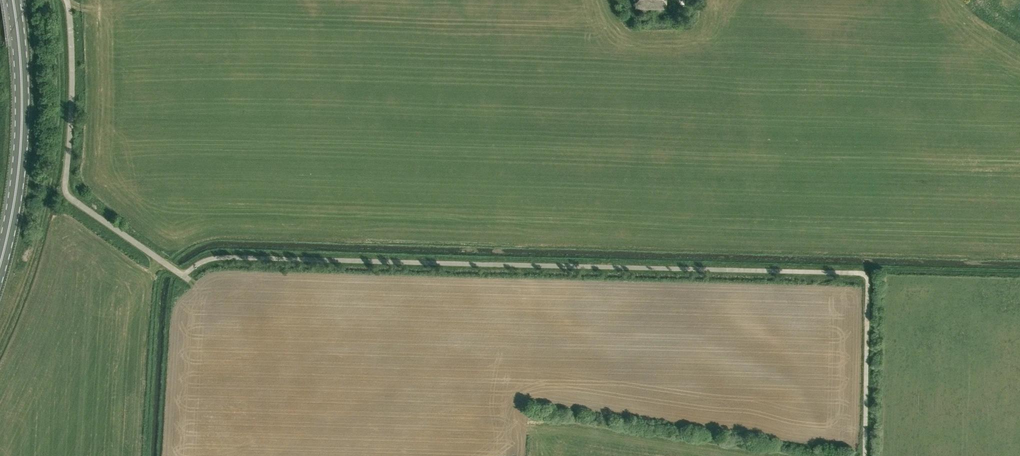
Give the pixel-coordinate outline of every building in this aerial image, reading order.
[(636,8),(665,8),(665,0),(636,0),(636,8)]
